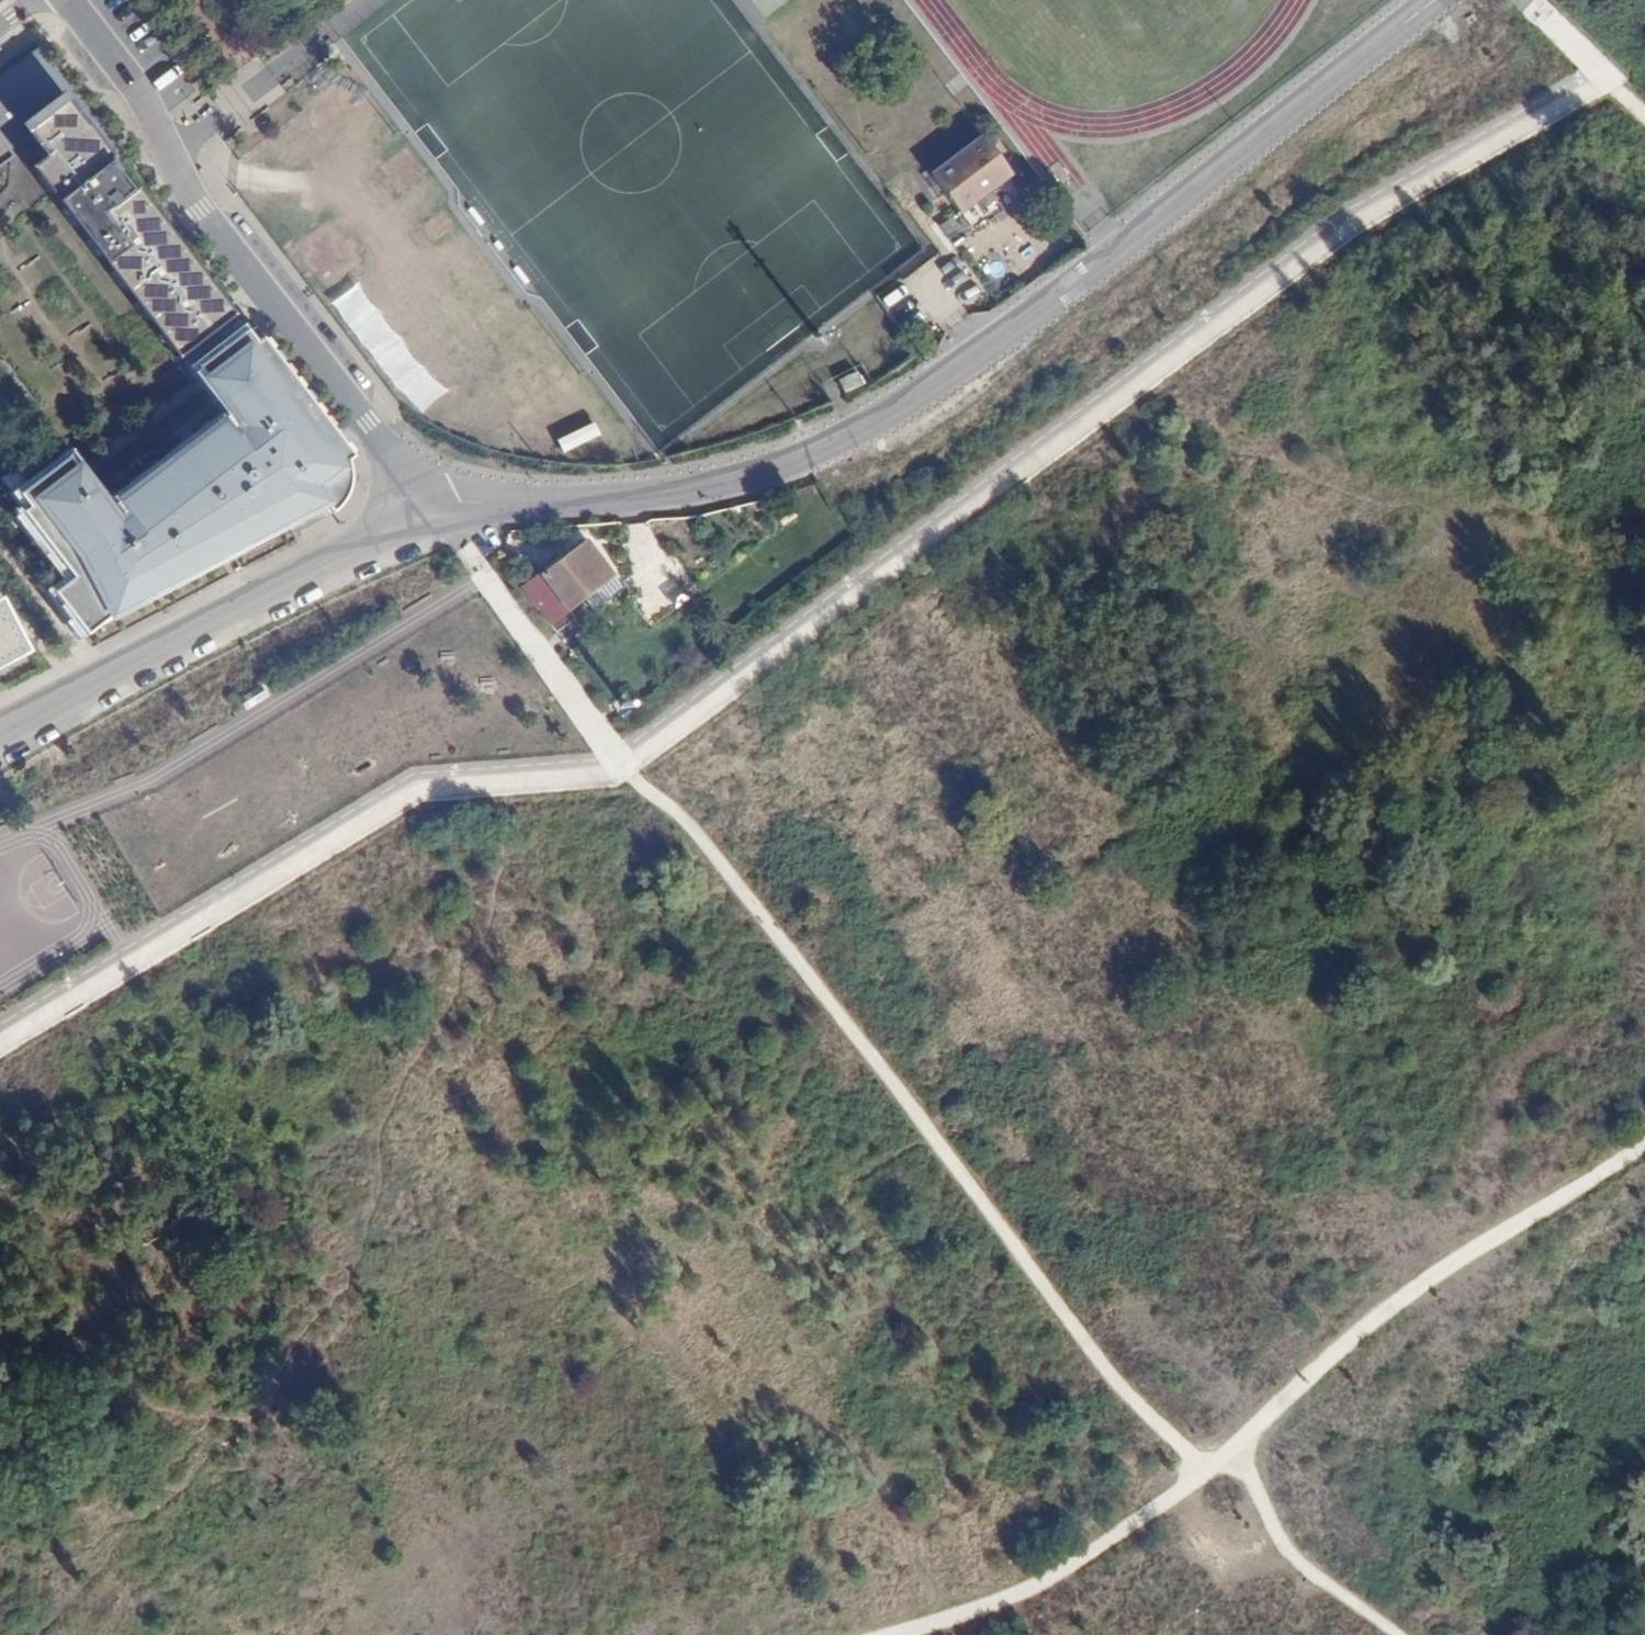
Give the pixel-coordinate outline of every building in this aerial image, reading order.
[(6,145),(17,137),(24,146),(177,350),(232,309),(63,91),(72,85),(40,45),(0,74),(0,149),(6,145)] [(979,138),(930,173),(958,212),(1007,177),(979,138)] [(105,502),(68,450),(14,488),(25,503),(21,507),(73,571),(56,585),(86,624),(103,611),(107,617),(327,494),(334,503),(339,501),(342,497),(345,494),(348,489),(349,483),(349,479),(349,474),(347,468),(343,463),(350,458),(246,323),(189,363),(226,415),(105,502)] [(856,372),(836,381),(842,396),(863,386),(856,372)] [(583,548),(538,578),(555,602),(566,619),(610,589),(583,548)] [(555,602),(538,578),(525,587),(543,611),(555,602)] [(20,662),(0,626),(0,673),(20,662)]
